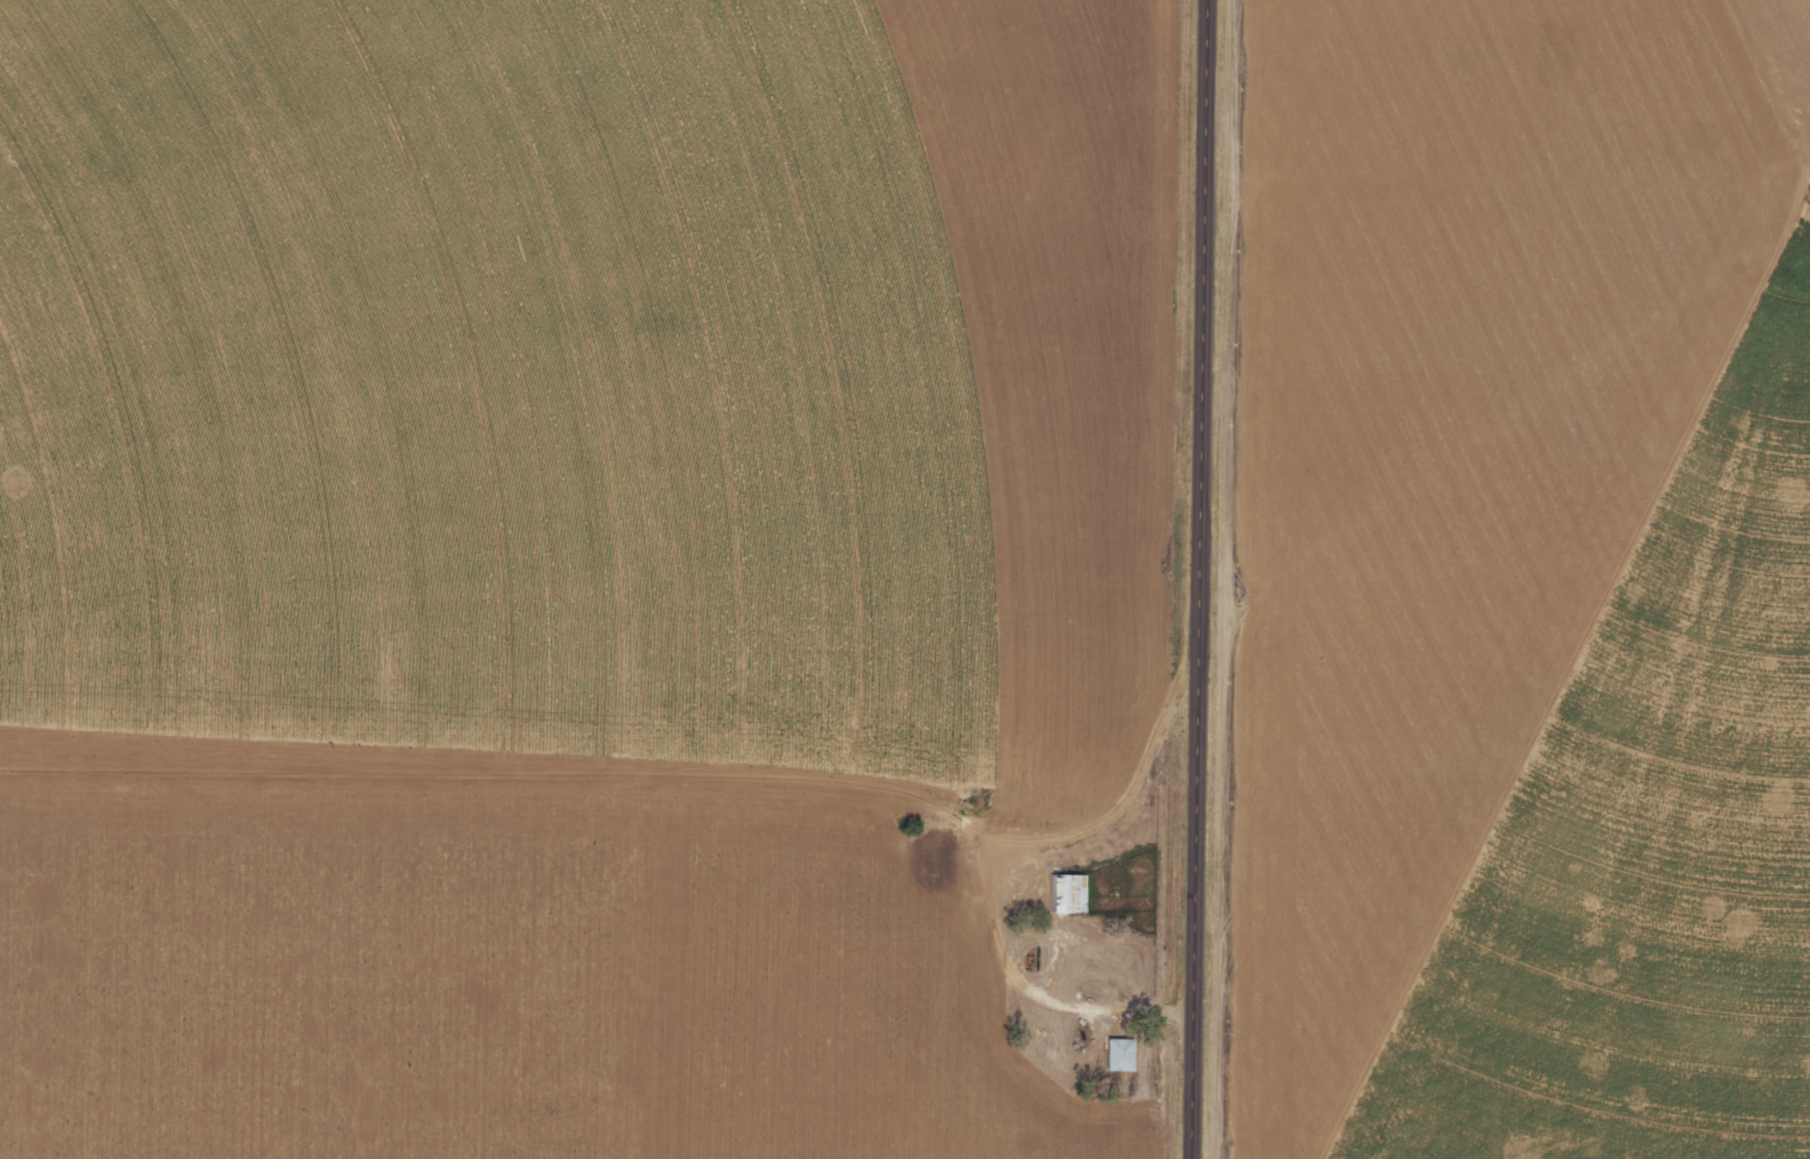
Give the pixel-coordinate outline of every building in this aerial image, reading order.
[(1140,1071),(1140,1039),(1112,1038),(1112,1070),(1140,1071)]
